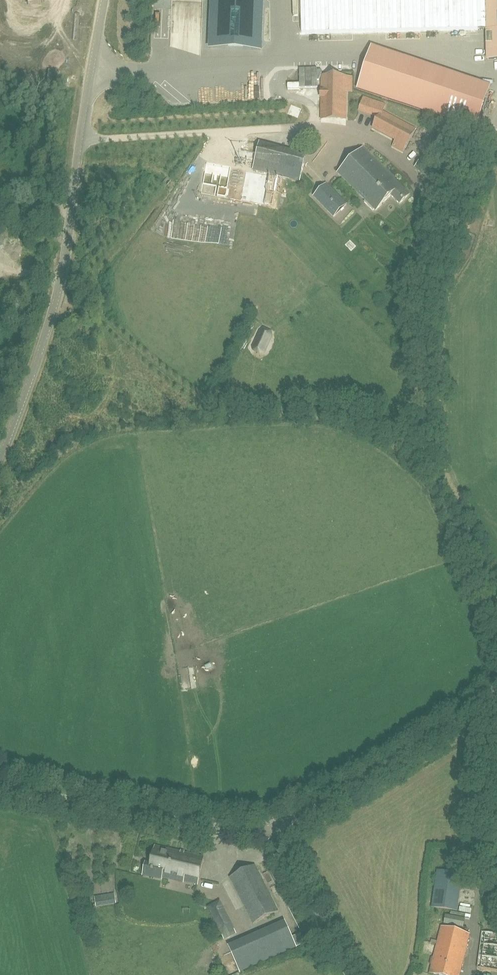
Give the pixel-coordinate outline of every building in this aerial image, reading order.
[(210,39),(231,40),(231,43),(240,43),(240,40),(261,41),(263,0),(212,0),(210,39)] [(301,33),(487,29),(487,59),(496,59),(496,0),(301,0),(301,33)] [(476,128),(487,94),(369,55),(357,89),(476,128)] [(302,69),(302,90),(320,89),(319,68),(302,69)] [(322,77),(321,118),(330,118),(337,118),(346,119),(346,92),(346,77),(322,77)] [(358,111),(379,118),(382,112),(383,112),(385,104),(363,97),(358,111)] [(383,112),(382,112),(379,118),(374,127),(396,139),(393,146),(403,151),(414,129),(383,112)] [(373,211),(374,209),(376,211),(391,195),(399,203),(409,194),(363,148),(338,173),(365,200),(364,202),(373,211)] [(279,167),(255,163),(208,154),(201,193),(273,206),(278,176),(279,167)] [(326,184),(314,196),(334,217),(346,204),(326,184)] [(434,199),(426,201),(429,214),(437,212),(434,199)] [(472,218),(463,215),(458,229),(467,232),(472,218)] [(259,330),(251,347),(253,352),(261,355),(265,353),(273,336),(272,331),(264,327),(259,330)] [(162,880),(163,876),(197,884),(203,858),(156,847),(152,863),(145,861),(142,876),(162,880)] [(253,923),(278,911),(255,865),(230,878),(253,923)] [(432,907),(457,910),(462,873),(437,870),(432,907)] [(96,907),(116,903),(114,893),(94,896),(96,907)] [(220,901),(208,907),(224,939),(236,933),(227,915),(220,901)] [(294,903),(287,907),(300,932),(307,929),(294,903)] [(228,945),(231,952),(240,972),(296,948),(287,927),(284,921),(228,945)] [(435,950),(464,957),(470,935),(441,927),(435,950)] [(482,931),(477,967),(496,970),(496,933),(482,931)] [(464,957),(435,950),(430,973),(439,974),(460,974),(464,957)]
